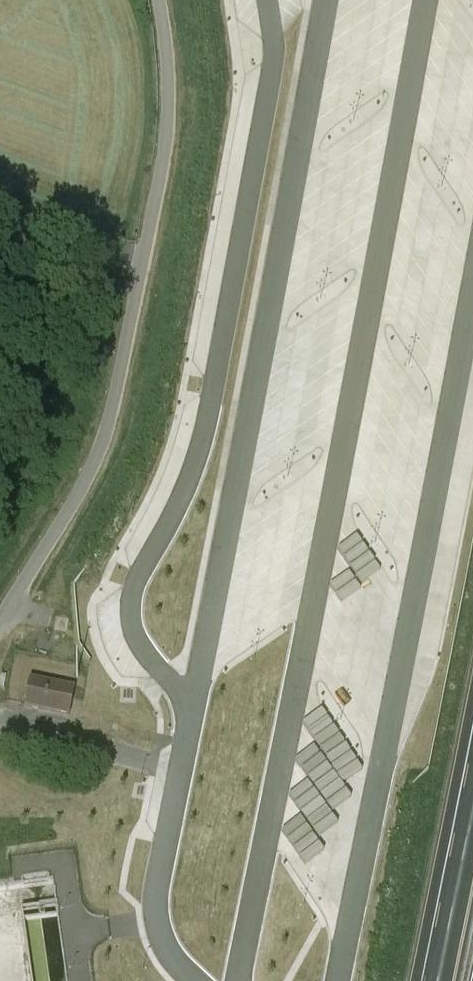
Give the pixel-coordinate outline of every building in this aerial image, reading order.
[(31,678),(26,706),(70,714),(75,687),(31,678)]
